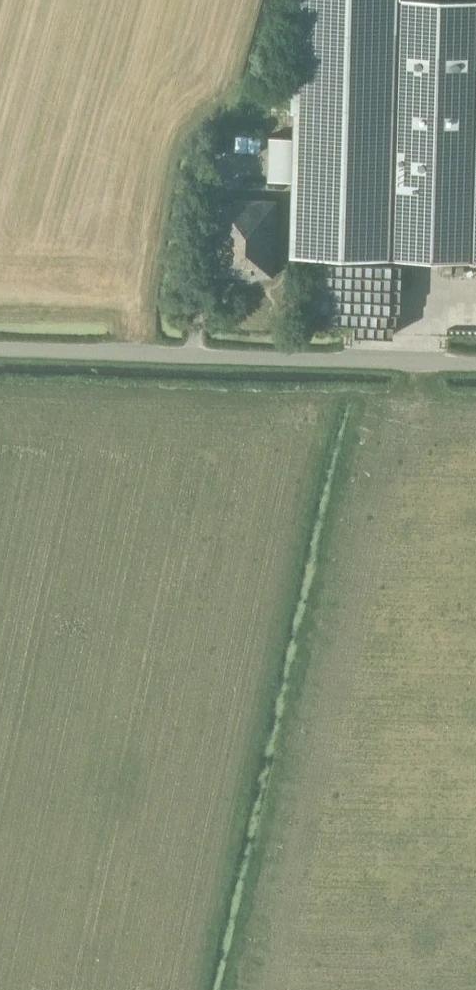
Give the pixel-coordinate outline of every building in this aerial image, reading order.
[(395,258),(475,261),(475,0),(463,0),(302,0),(297,140),(273,139),(271,179),(295,180),(293,254),(395,258)] [(218,201),(216,274),(274,277),(276,200),(234,198),(234,200),(218,201)]
